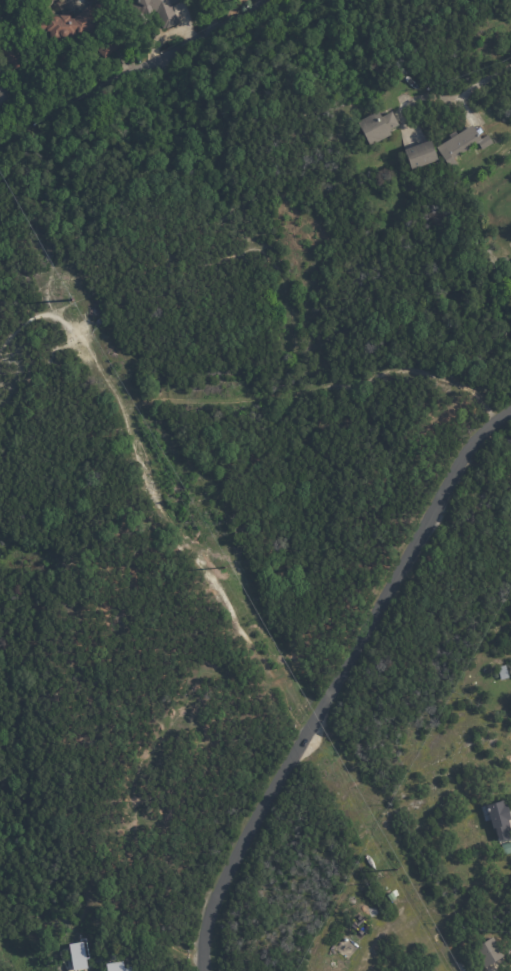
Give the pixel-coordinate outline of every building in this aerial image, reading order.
[(90,12),(103,0),(105,0),(112,7),(110,10),(113,14),(99,27),(102,30),(100,31),(108,39),(125,31),(131,46),(113,52),(113,54),(105,60),(94,47),(93,46),(95,44),(90,39),(89,41),(80,40),(80,39),(78,39),(78,41),(76,41),(76,43),(74,43),(72,45),(71,45),(69,45),(65,42),(61,42),(61,43),(58,43),(58,41),(57,42),(56,42),(51,42),(49,41),(49,39),(46,39),(46,40),(44,40),(44,41),(38,40),(38,39),(34,39),(34,35),(30,35),(30,40),(18,39),(14,36),(14,24),(12,24),(12,13),(24,13),(24,27),(37,28),(38,16),(41,14),(48,14),(50,18),(50,21),(51,21),(51,19),(58,19),(58,18),(68,18),(68,22),(72,21),(87,9),(90,12)] [(124,16),(117,0),(180,0),(181,3),(171,6),(174,16),(175,16),(178,26),(174,27),(175,28),(166,31),(166,30),(162,31),(156,14),(153,15),(152,19),(148,20),(150,26),(139,29),(137,29),(136,24),(130,26),(126,15),(124,16)] [(10,106),(0,110),(0,79),(10,106)] [(392,115),(397,126),(387,131),(389,136),(368,147),(356,123),(376,112),(379,118),(390,112),(392,115)] [(475,131),(481,140),(487,136),(493,144),(482,151),(477,144),(454,160),(458,167),(451,171),(436,149),(450,139),(448,136),(454,132),(457,136),(471,126),(475,131)] [(436,161),(410,171),(403,151),(429,142),(436,161)] [(505,665),(509,678),(501,680),(497,668),(505,665)] [(508,812),(510,820),(507,820),(508,825),(507,825),(510,837),(498,841),(494,828),(492,828),(490,821),(485,823),(481,808),(485,807),(486,808),(487,808),(488,810),(489,810),(487,805),(501,801),(503,805),(506,804),(508,812)] [(510,852),(510,842),(500,846),(502,855),(510,852)] [(378,914),(377,917),(376,918),(374,919),(372,920),(370,919),(369,918),(367,916),(367,914),(367,912),(368,911),(370,909),(372,909),(374,909),(376,911),(377,912),(378,914)] [(68,944),(81,942),(80,939),(86,938),(89,957),(84,958),(86,968),(72,970),(68,944)] [(483,967),(502,959),(493,939),(474,947),(483,967)] [(130,967),(131,970),(106,970),(105,963),(122,961),(123,969),(130,967)]
